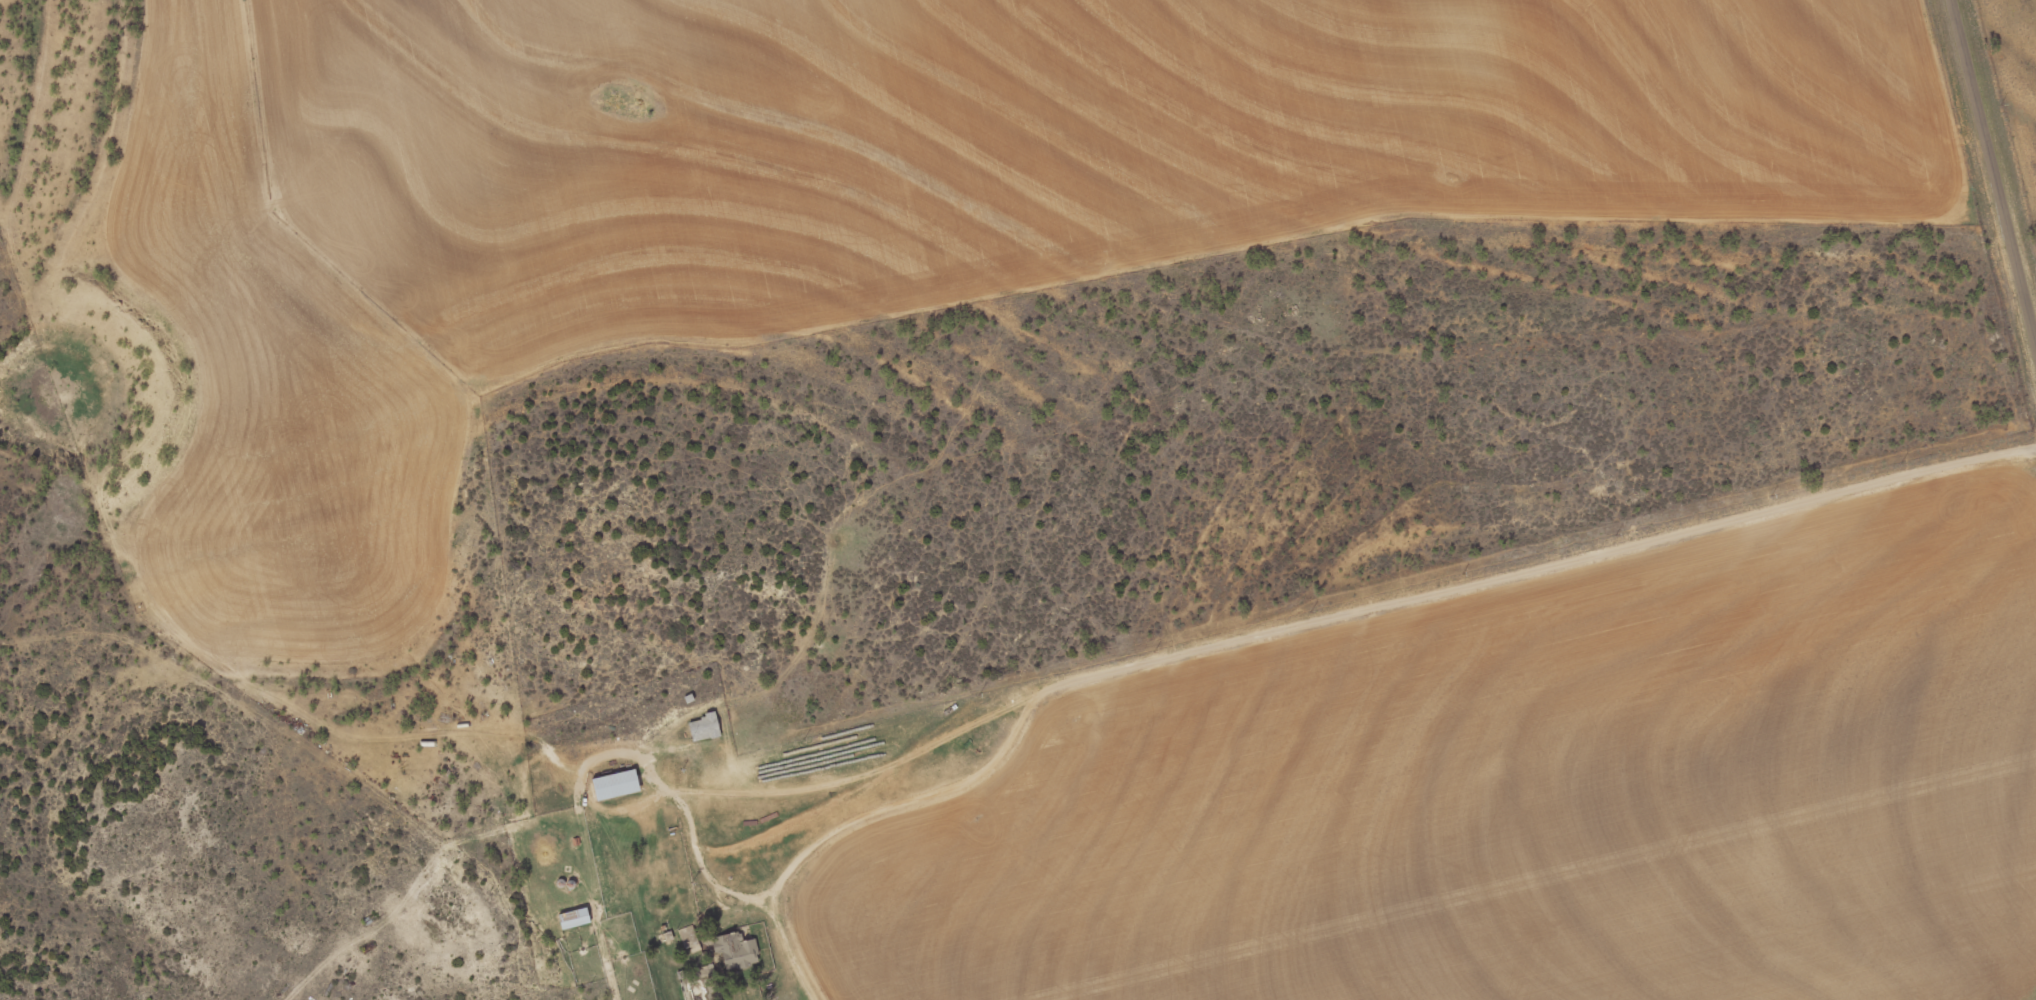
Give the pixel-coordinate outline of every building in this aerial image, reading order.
[(689,720),(695,741),(723,733),(717,712),(689,720)] [(594,778),(599,800),(642,791),(637,768),(594,778)]
